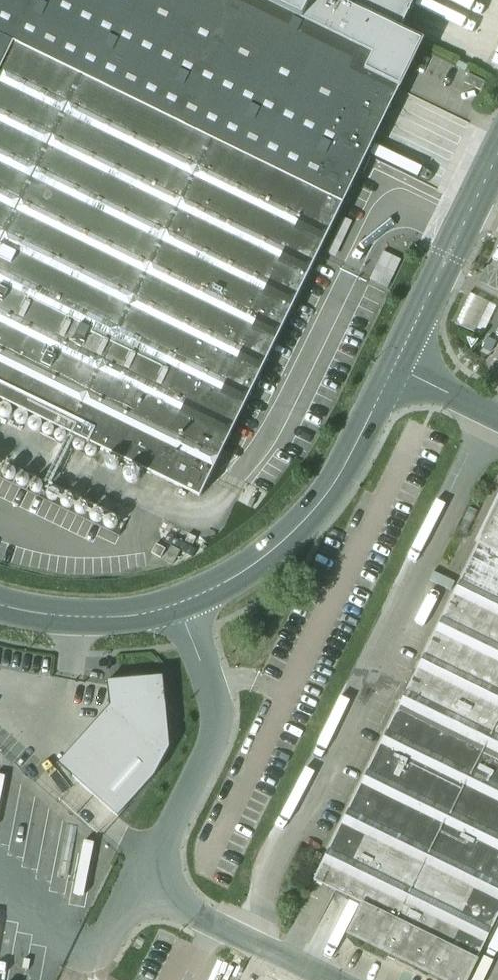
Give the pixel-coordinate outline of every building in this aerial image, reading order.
[(400,88),(366,71),(373,55),(260,0),(0,0),(0,399),(200,497),(358,173),(363,175),(371,158),(367,156),(399,90),(400,88)] [(423,42),(401,31),(415,0),(260,0),(373,55),(366,71),(400,88),(423,42)] [(469,74),(465,83),(482,92),(487,83),(469,74)] [(485,532),(326,856),(314,880),(316,881),(335,890),(363,904),(367,906),(354,933),(390,951),(391,951),(397,954),(398,954),(450,979),(466,979),(472,968),(497,915),(497,506),(485,532)] [(156,544),(151,553),(161,558),(166,549),(156,544)] [(171,546),(164,560),(173,565),(180,551),(171,546)] [(120,817),(155,776),(169,749),(166,717),(163,674),(123,678),(117,678),(107,679),(109,707),(59,763),(119,818),(120,817)]
